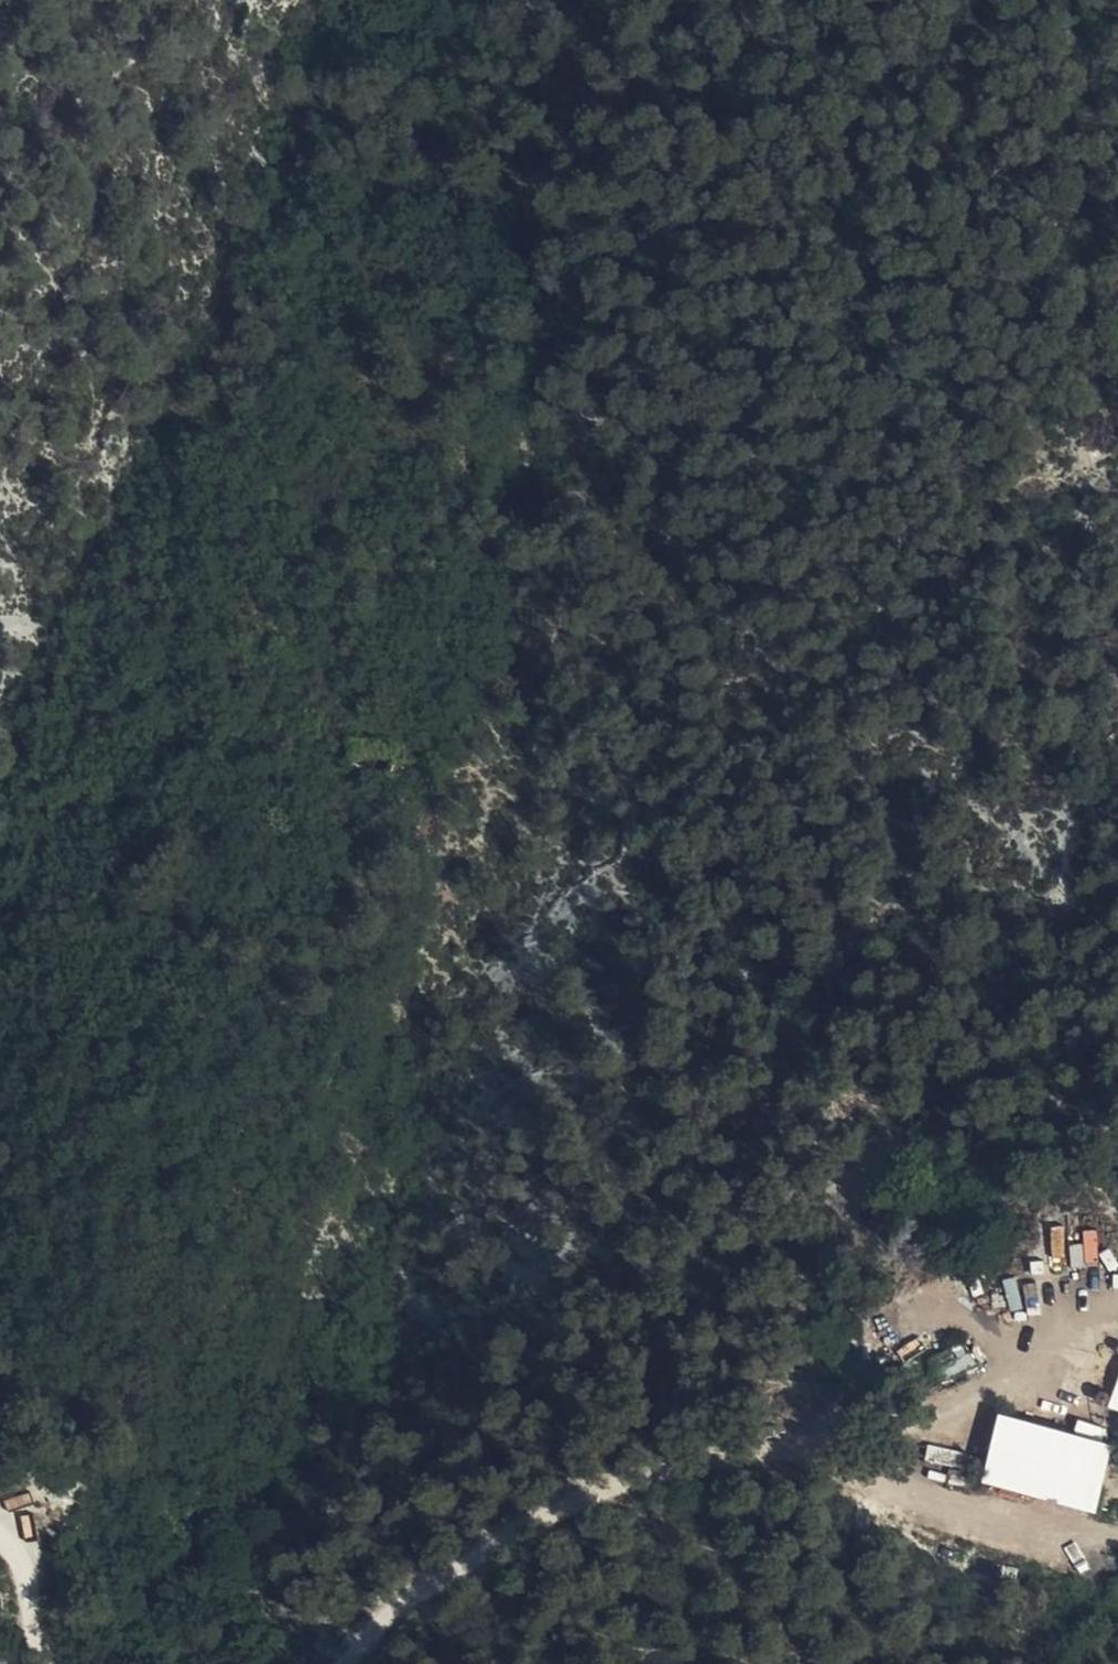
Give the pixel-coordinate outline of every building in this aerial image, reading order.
[(1072,1219),(1054,1220),(1055,1256),(1071,1256),(1071,1230),(1101,1230),(1100,1207),(1071,1208),(1072,1219)] [(1102,1232),(1073,1233),(1074,1262),(1103,1261),(1102,1232)] [(1109,1404),(1117,1407),(1117,1380),(1109,1404)] [(1110,1447),(1000,1418),(984,1480),(1093,1509),(1110,1447)]
